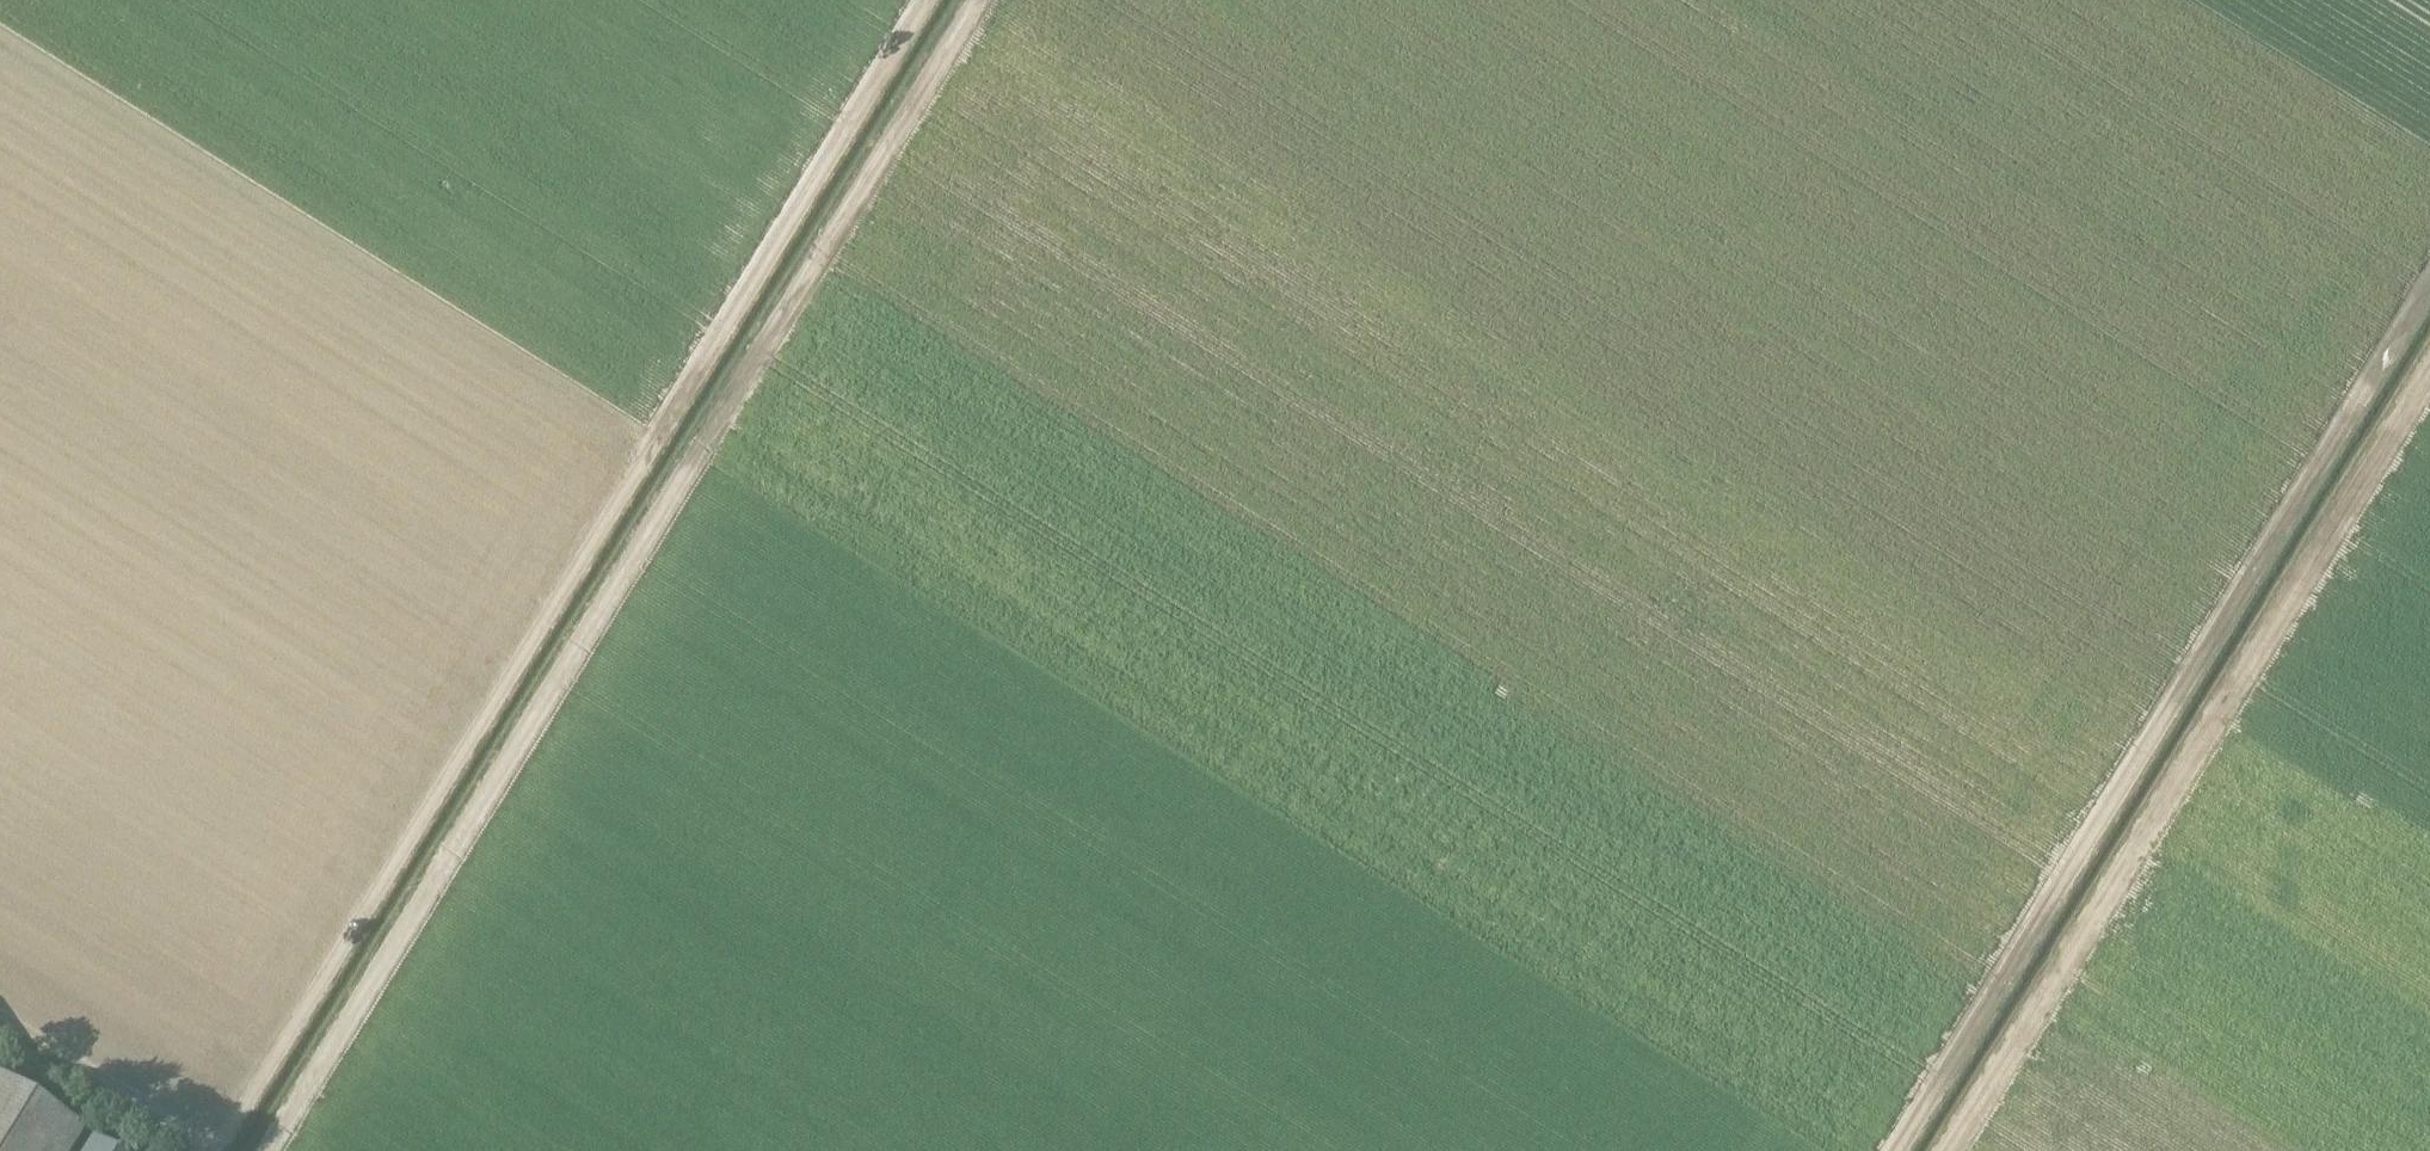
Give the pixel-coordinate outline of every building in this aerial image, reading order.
[(0,1084),(0,1150),(108,1150),(0,1084)]
